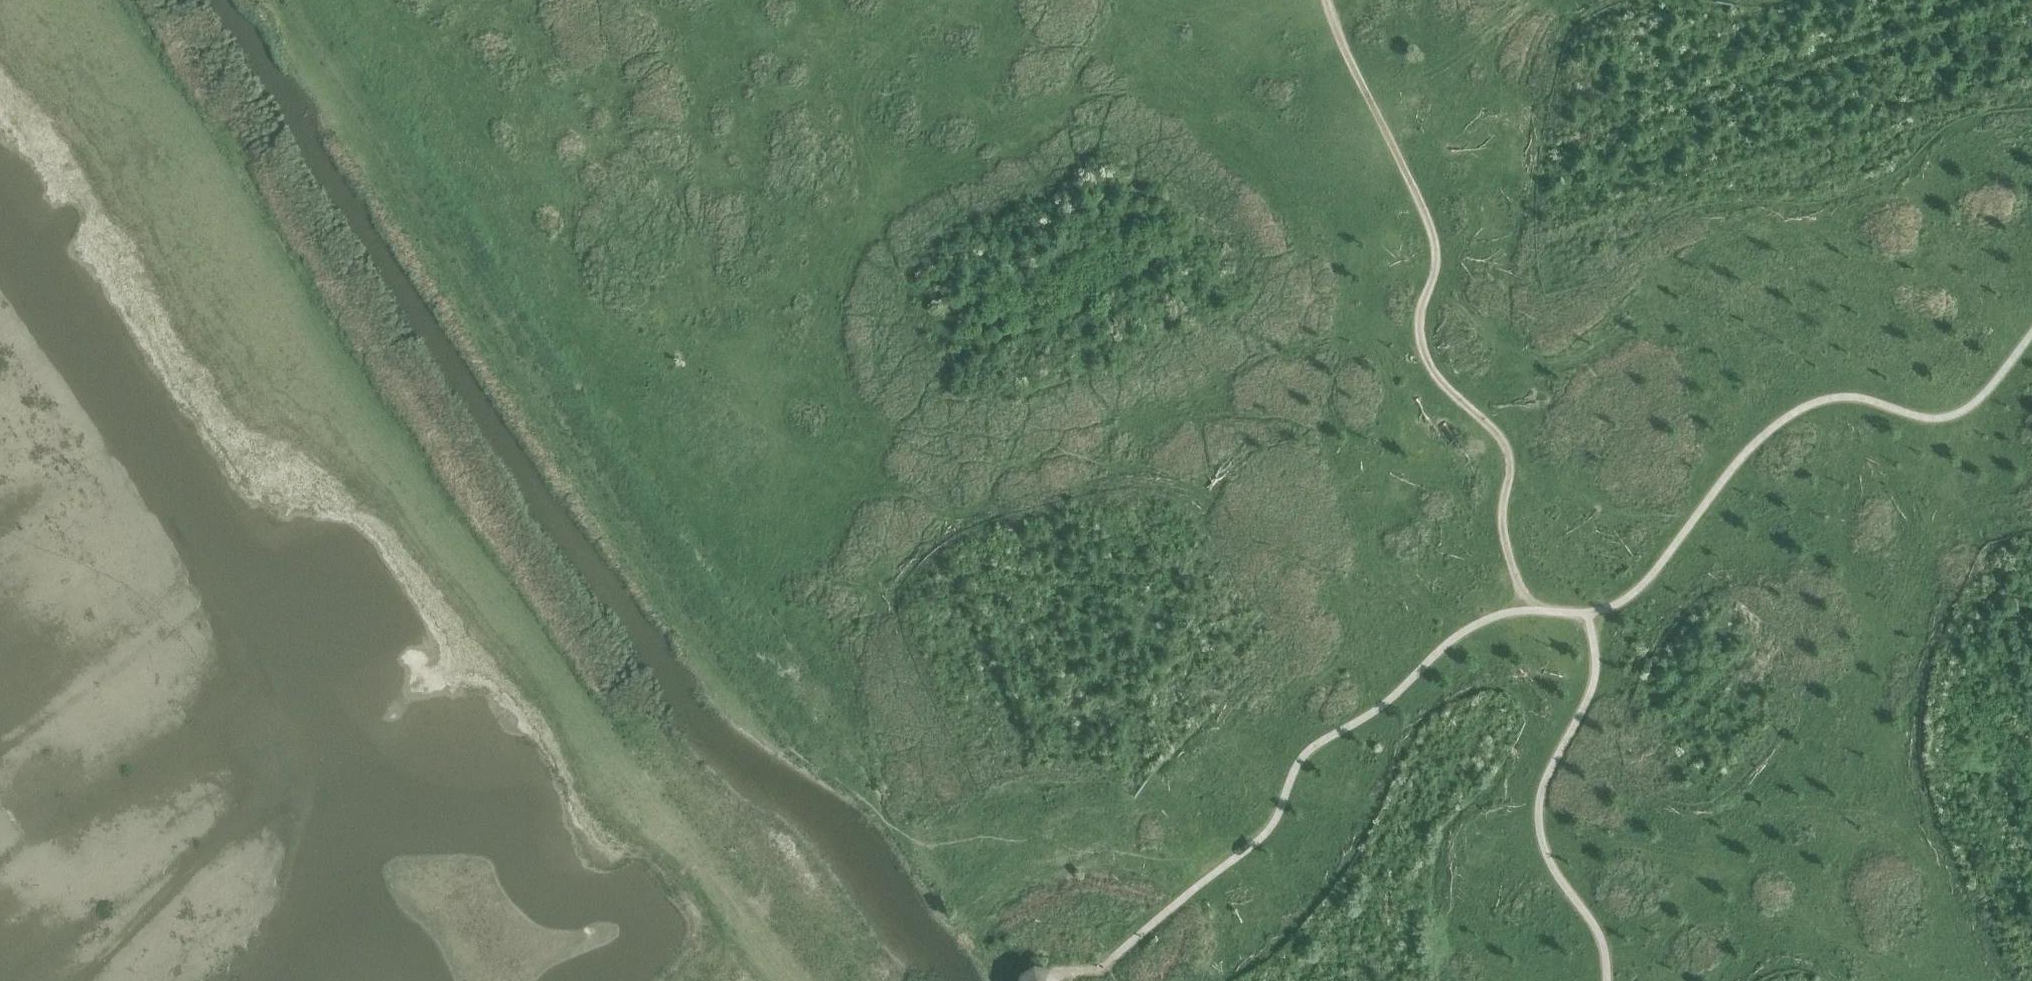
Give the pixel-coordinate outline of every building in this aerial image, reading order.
[(1061,980),(1050,965),(1033,962),(1017,972),(1016,980),(1061,980)]
